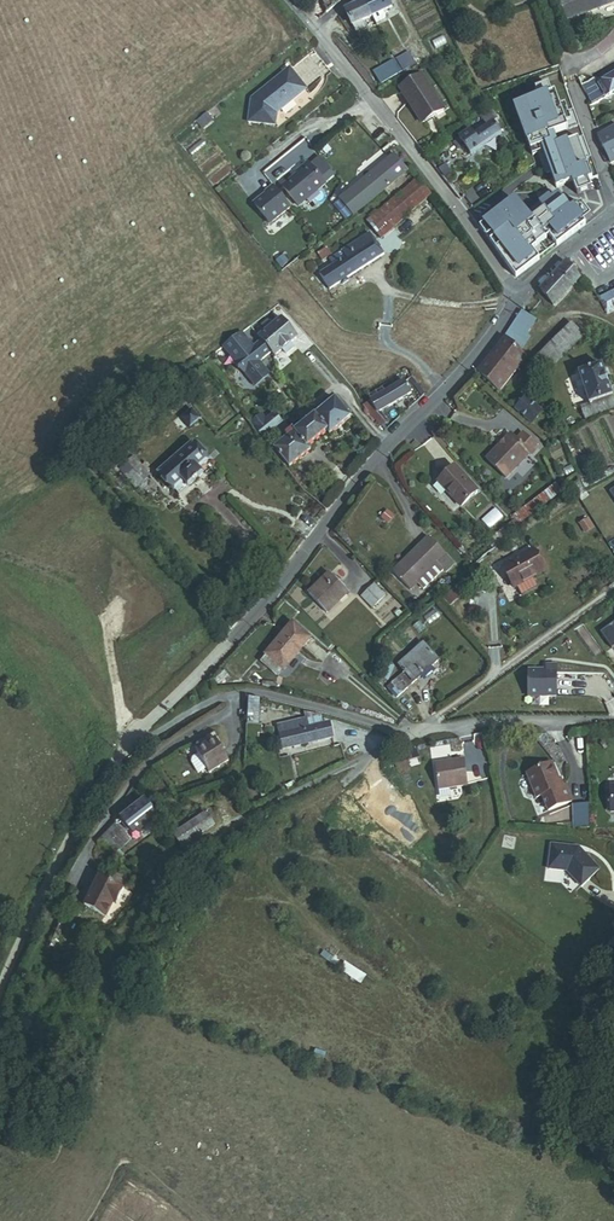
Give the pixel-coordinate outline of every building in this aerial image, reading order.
[(345,5),(352,20),(362,15),(372,10),(367,0),(356,0),(345,5)] [(381,6),(390,2),(389,0),(367,0),(372,10),(377,19),(382,17),(383,12),(381,6)] [(613,5),(613,0),(571,0),(560,4),(566,21),(613,5)] [(366,23),(362,15),(352,20),(356,28),(366,23)] [(411,63),(405,49),(394,54),(401,68),(411,63)] [(401,68),(394,54),(369,65),(376,79),(401,68)] [(274,115),(276,103),(309,82),(294,59),(252,86),(247,109),(274,115)] [(613,87),(613,67),(612,63),(577,84),(588,102),(613,87)] [(418,73),(396,88),(420,123),(441,108),(418,73)] [(562,119),(556,103),(551,89),(548,91),(545,81),(532,86),(535,95),(512,104),(529,154),(536,151),(543,172),(547,171),(552,185),(569,179),(573,192),(587,187),(584,178),(587,177),(573,136),(552,143),(547,132),(564,126),(562,119)] [(566,118),(561,102),(556,103),(562,119),(566,118)] [(468,150),(497,131),(491,121),(495,117),(490,106),(480,113),(482,117),(469,125),(468,123),(464,126),(465,128),(457,133),(468,150)] [(600,143),(613,135),(613,125),(613,123),(595,133),(600,143)] [(613,159),(613,135),(600,143),(610,161),(613,159)] [(319,176),(303,153),(294,159),(295,161),(276,174),(290,195),(319,176)] [(361,197),(402,171),(390,153),(350,180),(361,197)] [(283,197),(267,174),(258,180),(259,181),(246,189),(262,212),(283,197)] [(361,197),(350,180),(332,192),(344,209),(361,197)] [(363,232),(373,244),(429,199),(418,186),(363,232)] [(580,221),(587,215),(577,202),(566,210),(554,194),(547,199),(544,196),(544,197),(546,202),(568,234),(582,223),(580,221)] [(568,234),(546,202),(544,197),(536,203),(541,211),(549,224),(560,240),(568,234)] [(501,259),(549,224),(541,211),(536,203),(527,210),(529,213),(524,217),(511,199),(481,223),(491,236),(486,240),(501,259)] [(491,236),(481,223),(476,226),(486,240),(491,236)] [(513,276),(537,257),(536,256),(554,242),(555,244),(560,240),(549,224),(501,259),(513,276)] [(314,276),(321,289),(374,259),(364,242),(323,265),(325,269),(314,276)] [(537,286),(553,302),(579,276),(562,260),(537,286)] [(597,303),(613,294),(613,283),(598,292),(592,296),(597,303)] [(613,309),(613,294),(597,303),(604,315),(613,309)] [(512,348),(532,322),(522,314),(503,339),(512,348)] [(260,353),(265,358),(273,352),(283,343),(290,337),(274,318),(249,339),(250,341),(260,353)] [(536,352),(548,365),(576,337),(564,325),(536,352)] [(512,348),(503,339),(472,371),(494,392),(524,360),(512,348)] [(226,361),(236,372),(260,353),(250,341),(226,361)] [(283,343),(273,352),(276,356),(287,348),(283,343)] [(538,373),(548,365),(536,352),(525,361),(538,373)] [(586,416),(609,408),(596,366),(579,372),(588,400),(582,402),(586,416)] [(380,391),(387,403),(404,394),(397,381),(380,391)] [(369,413),(387,403),(380,391),(362,401),(369,413)] [(523,424),(531,415),(514,400),(506,409),(523,424)] [(322,436),(342,420),(326,401),(307,417),(320,433),(320,434),(322,436)] [(377,426),(369,413),(362,401),(353,406),(373,428),(377,426)] [(176,418),(183,426),(191,419),(184,411),(176,418)] [(261,442),(283,425),(274,415),(267,421),(262,415),(249,426),(261,442)] [(604,439),(612,435),(607,427),(613,423),(613,416),(585,431),(603,466),(613,460),(613,459),(604,439)] [(320,434),(320,433),(307,417),(286,434),(282,430),(265,445),(284,468),(304,451),(302,449),(320,434)] [(534,448),(518,434),(512,440),(506,434),(482,459),(501,478),(525,453),(527,455),(534,448)] [(196,469),(198,471),(206,464),(189,442),(153,471),(169,491),(196,469)] [(128,487),(144,474),(134,463),(119,476),(128,487)] [(458,509),(475,491),(450,466),(433,483),(458,509)] [(506,516),(511,522),(550,492),(545,485),(506,516)] [(446,560),(420,533),(384,567),(402,586),(409,579),(415,585),(435,566),(438,568),(446,560)] [(507,566),(516,593),(537,586),(533,573),(546,569),(539,548),(522,554),(524,560),(507,566)] [(315,610),(337,589),(318,569),(296,590),(315,610)] [(357,601),(370,588),(359,576),(346,589),(357,601)] [(613,615),(612,619),(590,635),(601,651),(613,643),(607,635),(613,630),(613,613),(613,615)] [(268,665),(298,638),(281,619),(242,653),(257,670),(266,663),(268,665)] [(394,686),(427,660),(412,641),(386,661),(388,663),(380,669),(394,686)] [(545,699),(546,669),(536,669),(536,673),(517,673),(517,699),(545,699)] [(247,693),(245,718),(257,719),(259,694),(247,693)] [(272,709),(292,712),(293,700),(273,696),(272,709)] [(300,738),(336,738),(336,723),(311,723),(311,715),(300,715),(300,738)] [(218,782),(220,786),(239,772),(225,753),(206,768),(208,770),(218,782)] [(437,792),(466,789),(463,763),(434,766),(437,792)] [(556,790),(547,766),(521,777),(531,801),(537,799),(543,814),(567,805),(560,789),(556,790)] [(210,788),(218,782),(208,770),(203,774),(202,779),(210,788)] [(123,818),(136,837),(159,820),(145,801),(123,818)] [(567,808),(568,832),(584,832),(583,807),(567,808)] [(177,835),(186,848),(220,825),(212,811),(177,835)] [(113,857),(136,837),(123,818),(121,820),(119,817),(97,845),(113,857)] [(599,874),(579,853),(552,849),(548,873),(567,875),(582,890),(599,874)] [(125,891),(101,880),(86,910),(108,920),(115,905),(117,901),(120,903),(125,891)]
